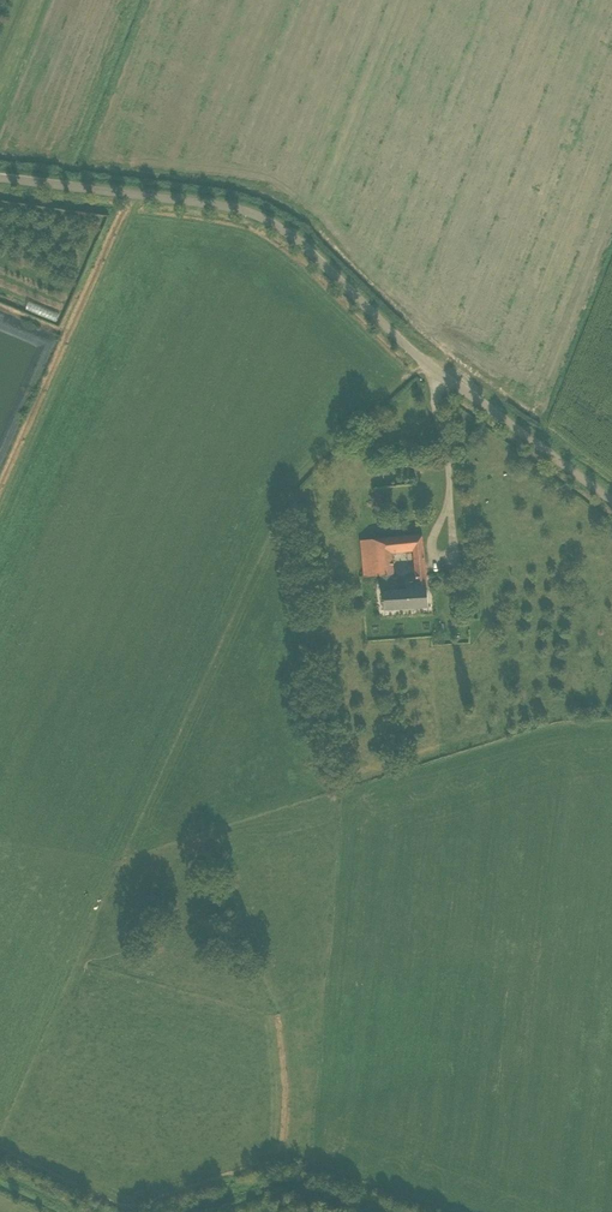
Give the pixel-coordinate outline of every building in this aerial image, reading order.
[(422,534),(361,540),(365,577),(382,575),(385,609),(429,607),(422,534)]
